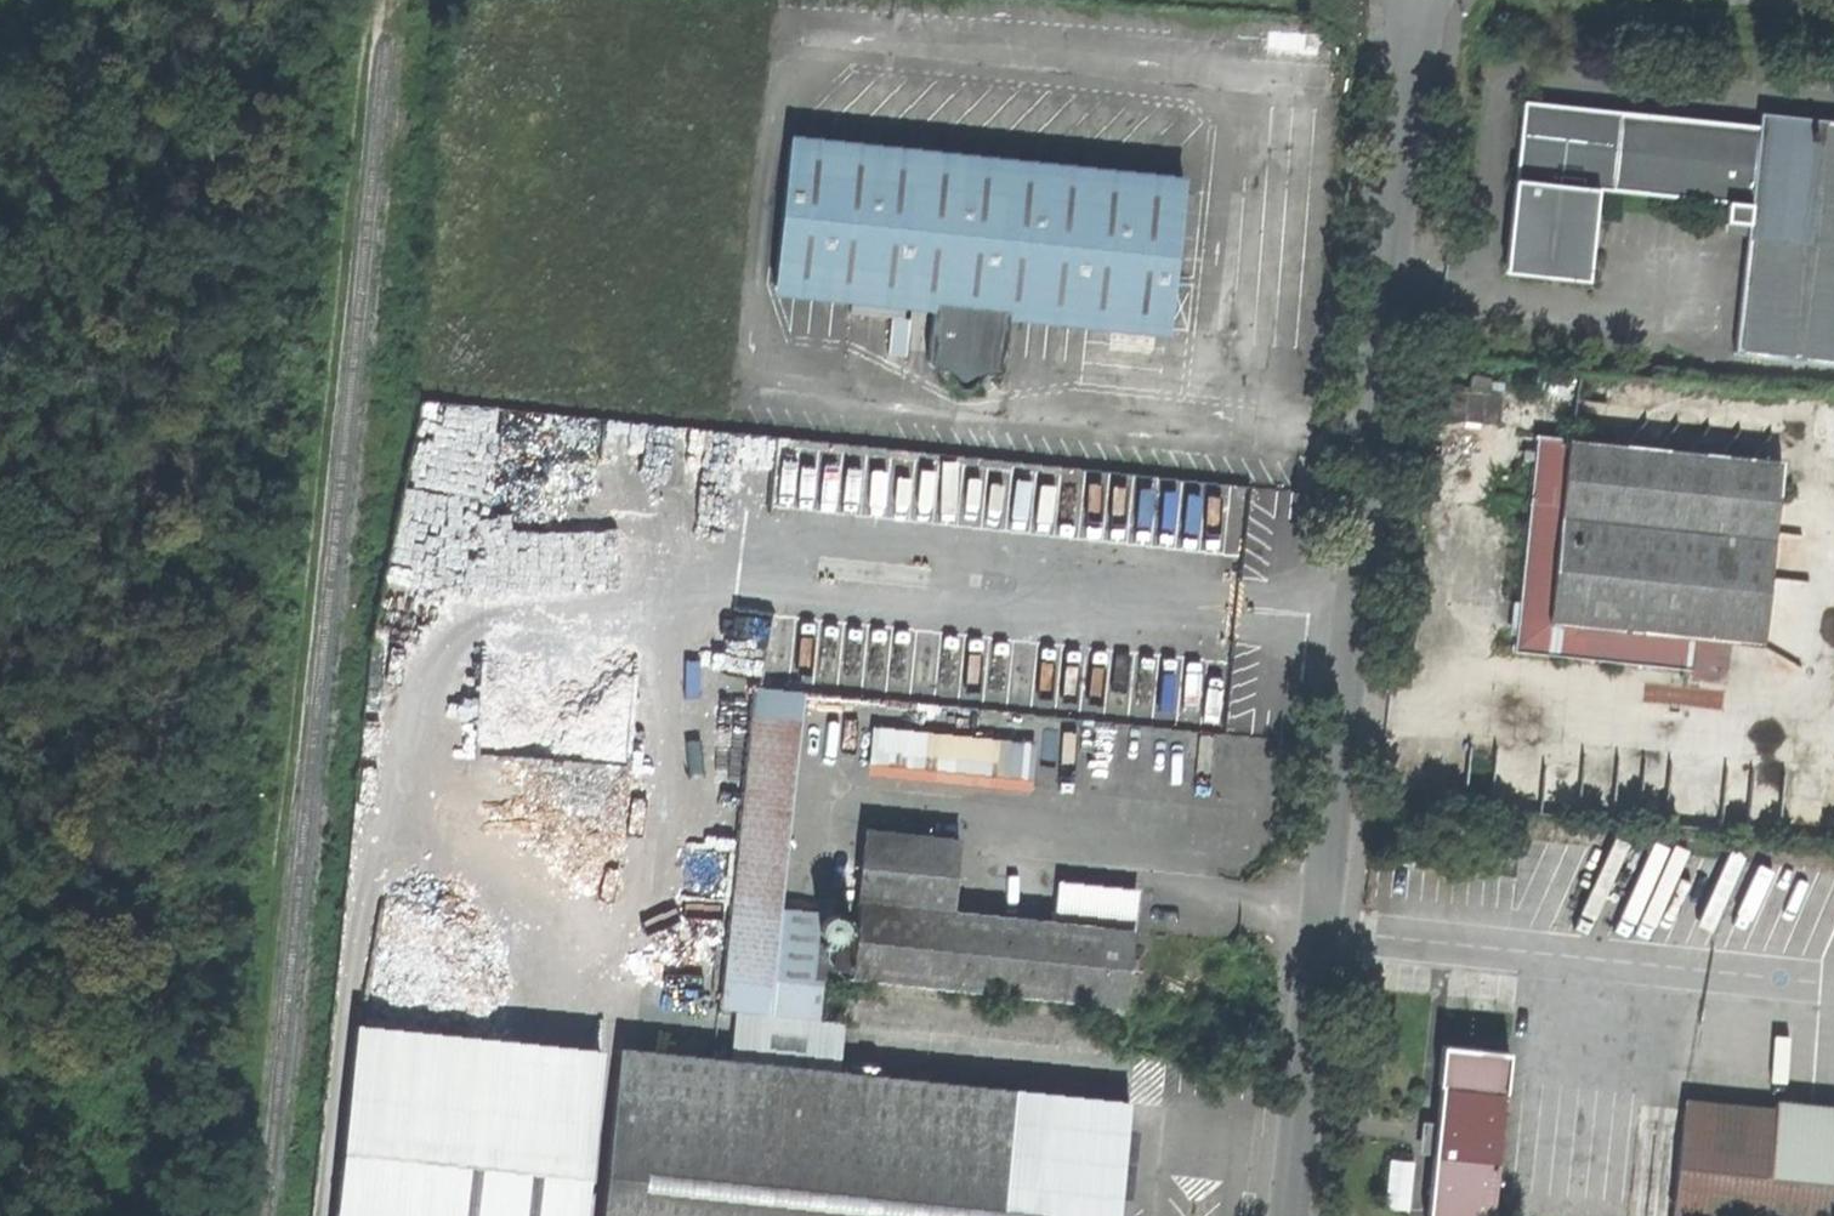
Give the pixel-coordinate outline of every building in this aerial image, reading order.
[(1833,363),(1833,116),(1767,110),(1766,125),(1531,96),(1522,179),(1514,178),(1511,207),(1504,271),(1589,281),(1600,185),(1730,198),(1727,221),(1754,224),(1740,355),(1833,363)] [(1014,356),(1019,305),(1177,318),(1192,180),(799,139),(783,276),(938,294),(931,352),(938,361),(953,362),(972,381),(981,374),(995,365),(1009,365),(1014,356)] [(1520,391),(1454,385),(1451,420),(1518,425),(1520,391)] [(1783,459),(1540,434),(1539,445),(1529,445),(1527,462),(1536,464),(1527,561),(1517,652),(1692,671),(1697,637),(1764,643),(1783,459)] [(731,1006),(823,1016),(828,986),(770,980),(799,719),(763,715),(731,1006)] [(879,763),(1036,781),(1039,745),(883,728),(879,763)] [(858,976),(1130,1004),(1136,945),(1141,900),(1109,897),(1110,888),(1065,884),(1060,921),(957,911),(965,837),(874,828),(862,938),(855,937),(848,943),(826,941),(822,980),(858,981),(858,976)] [(607,1044),(364,1019),(343,1215),(588,1215),(607,1044)] [(1512,1048),(1442,1042),(1439,1086),(1429,1215),(1496,1215),(1512,1048)] [(608,1215),(1123,1215),(1136,1102),(626,1047),(608,1215)] [(1780,1098),(1779,1118),(1685,1109),(1673,1215),(1833,1215),(1833,1103),(1780,1098)]
